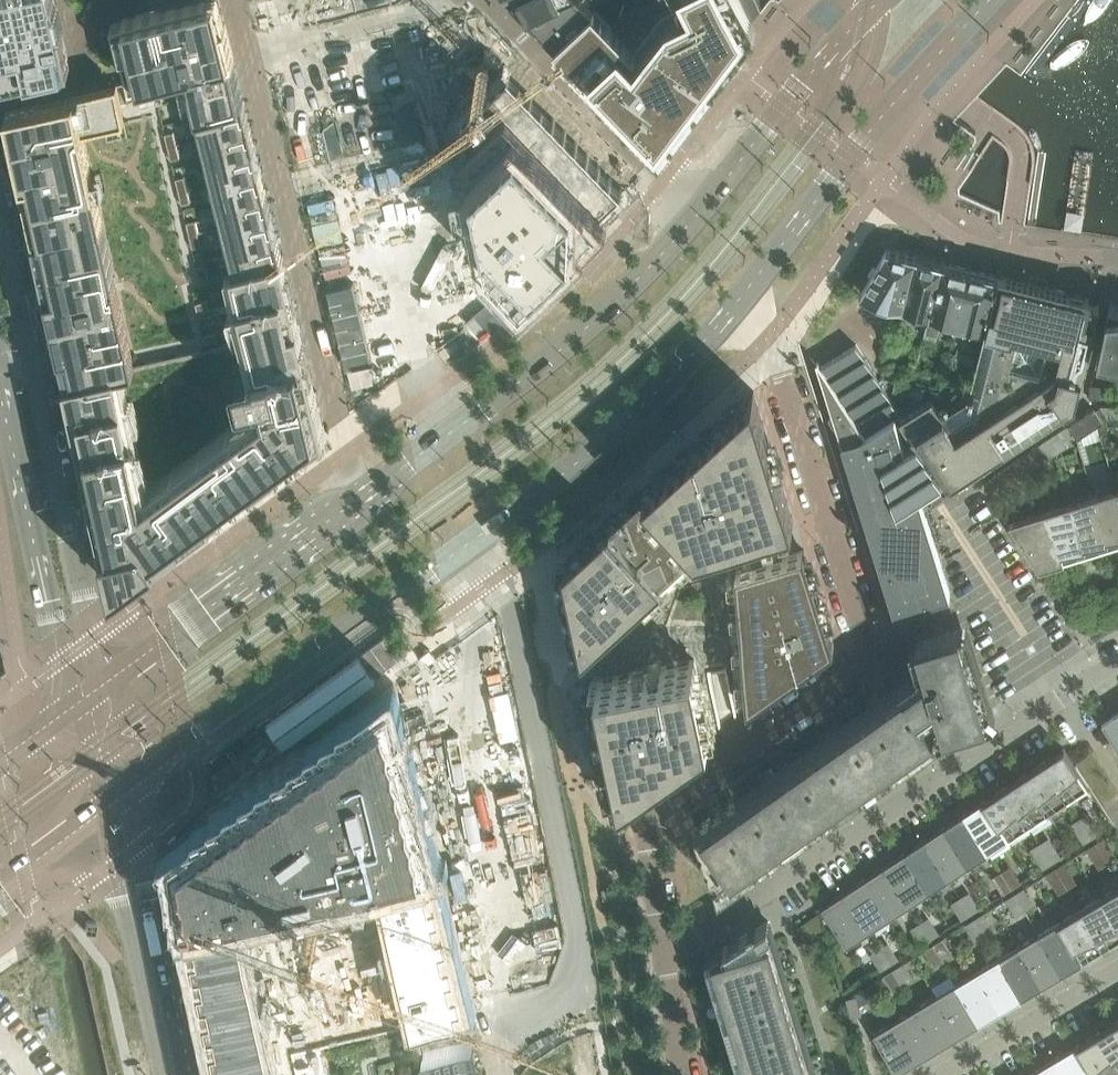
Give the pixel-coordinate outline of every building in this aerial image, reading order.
[(55,0),(0,0),(0,77),(1,82),(70,67),(55,0)] [(7,108),(40,258),(63,360),(67,374),(113,587),(156,555),(326,432),(299,324),(283,256),(277,234),(273,217),(269,197),(263,176),(257,152),(252,131),(247,110),(233,55),(220,0),(187,0),(124,16),(115,18),(119,32),(116,33),(120,52),(124,52),(130,80),(119,83),(82,91),(77,92),(7,108)] [(528,14),(556,0),(515,0),(528,14)] [(528,14),(531,17),(534,25),(538,23),(539,25),(542,32),(545,31),(555,42),(593,6),(594,5),(589,0),(556,0),(528,14)] [(555,42),(556,43),(557,44),(574,62),(574,61),(575,62),(604,93),(654,145),(655,146),(657,143),(655,142),(657,140),(664,130),(672,136),(672,135),(673,135),(753,28),(751,24),(739,0),(693,0),(695,5),(691,7),(685,3),(684,3),(680,6),(663,13),(636,50),(612,26),(612,25),(594,6),(594,7),(593,6),(555,42)] [(509,71),(463,116),(492,247),(525,282),(622,190),(622,189),(553,117),(509,71)] [(407,110),(399,115),(406,143),(413,137),(420,132),(414,105),(407,110)] [(330,128),(324,133),(330,160),(336,156),(344,151),(337,123),(330,128)] [(887,248),(862,293),(899,302),(904,303),(916,255),(887,248)] [(906,312),(917,315),(916,320),(927,323),(943,261),(916,255),(904,303),(899,302),(895,314),(904,317),(906,312)] [(927,323),(927,324),(925,335),(936,338),(939,326),(954,330),(970,268),(943,261),(927,323)] [(954,330),(983,339),(981,350),(987,324),(999,276),(999,275),(970,268),(954,330)] [(1101,305),(1090,302),(1090,299),(999,276),(987,324),(981,350),(969,398),(943,414),(933,398),(900,418),(915,442),(916,441),(917,443),(918,443),(929,460),(943,482),(942,483),(943,484),(941,485),(943,488),(1066,407),(1067,409),(1070,407),(1069,404),(1075,400),(1075,401),(1078,399),(1077,399),(1101,305)] [(1117,361),(1117,305),(1110,303),(1098,356),(1117,361)] [(830,379),(829,380),(828,380),(827,381),(827,382),(826,383),(825,384),(825,385),(825,386),(825,387),(833,412),(830,415),(838,428),(895,612),(951,594),(920,497),(926,493),(930,499),(939,493),(936,487),(942,483),(943,482),(929,460),(918,443),(917,443),(916,441),(915,442),(905,448),(896,417),(901,414),(857,343),(821,365),(830,379)] [(909,384),(896,381),(893,391),(906,394),(909,384)] [(924,388),(911,384),(908,395),(922,398),(924,388)] [(1091,386),(1089,399),(1109,399),(1109,387),(1091,386)] [(604,528),(564,564),(583,653),(589,681),(610,780),(615,800),(711,732),(720,726),(721,725),(735,715),(737,713),(748,706),(834,645),(804,549),(794,517),(754,390),(647,489),(604,528)] [(1101,405),(1112,421),(1112,420),(1111,419),(1117,419),(1117,405),(1101,405)] [(1095,407),(1068,424),(1078,438),(1104,421),(1095,407)] [(1059,430),(1042,442),(1048,451),(1053,448),(1065,440),(1068,446),(1069,445),(1059,430)] [(1042,442),(1031,449),(1040,462),(1055,453),(1053,448),(1048,451),(1042,442)] [(1026,452),(1014,460),(1023,474),(1035,466),(1026,452)] [(1014,460),(1004,466),(1013,480),(1023,474),(1014,460)] [(1004,466),(985,483),(992,494),(1013,480),(1004,466)] [(1094,494),(1109,545),(1117,542),(1117,492),(1116,487),(1094,494)] [(1094,494),(1071,501),(1087,552),(1109,545),(1094,494)] [(1071,501),(1048,508),(1064,559),(1087,552),(1071,501)] [(1048,508),(1010,520),(1040,567),(1064,559),(1048,508)] [(904,686),(702,828),(733,872),(935,730),(921,711),(936,700),(945,729),(988,716),(961,626),(917,640),(924,663),(925,663),(927,668),(926,669),(927,672),(904,687),(904,686)] [(172,851),(225,1074),(425,1074),(414,1023),(469,1010),(389,693),(172,851)] [(1102,722),(1117,746),(1117,711),(1102,722),(1103,722),(1102,722)] [(1064,747),(1043,761),(1068,799),(1089,785),(1075,763),(1064,747)] [(1043,761),(1023,774),(1048,812),(1068,799),(1043,761)] [(1023,774),(1003,787),(1028,825),(1048,812),(1023,774)] [(1003,787),(983,800),(1008,838),(1028,825),(1003,787)] [(983,800),(964,813),(988,851),(1008,838),(983,800)] [(964,813),(943,827),(968,864),(988,851),(964,813)] [(1084,823),(1093,836),(1102,831),(1091,818),(1084,823)] [(1084,823),(1077,827),(1084,842),(1093,836),(1084,823)] [(943,827),(923,840),(948,878),(968,864),(943,827)] [(1105,837),(1096,842),(1104,856),(1112,852),(1105,837)] [(923,840),(903,853),(928,891),(948,878),(923,840)] [(1096,842),(1087,848),(1098,860),(1104,856),(1096,842)] [(1043,848),(1052,862),(1061,856),(1051,844),(1043,848)] [(1043,848),(1037,852),(1043,867),(1052,862),(1043,848)] [(903,853),(883,866),(908,904),(928,891),(903,853)] [(1065,862),(1056,868),(1064,882),(1071,877),(1065,862)] [(883,866),(863,879),(888,917),(908,904),(883,866)] [(1056,868),(1047,873),(1057,886),(1064,882),(1056,868)] [(1010,869),(1003,873),(1012,887),(1021,882),(1010,869)] [(1003,873),(996,878),(1003,893),(1012,887),(1003,873)] [(863,879),(843,892),(868,930),(888,917),(863,879)] [(616,885),(601,887),(603,897),(617,895),(616,885)] [(1101,896),(1117,925),(1117,886),(1101,896)] [(1024,887),(1015,893),(1023,907),(1031,902),(1024,887)] [(843,892),(822,906),(847,944),(868,930),(843,892)] [(1015,893),(1006,898),(1017,911),(1023,907),(1015,893)] [(969,895),(962,899),(971,913),(980,907),(969,895)] [(1080,909),(1106,951),(1117,943),(1117,925),(1101,896),(1080,909)] [(962,899),(956,903),(962,918),(971,913),(962,899)] [(1080,909),(1060,921),(1085,963),(1106,951),(1080,909)] [(974,918),(983,932),(990,928),(983,913),(974,918)] [(974,918),(966,924),(976,937),(983,932),(974,918)] [(733,941),(735,949),(714,956),(750,1074),(813,1074),(771,938),(767,940),(765,933),(773,929),(768,921),(769,921),(769,920),(756,927),(740,937),(733,941)] [(929,920),(921,924),(930,938),(939,932),(929,920)] [(1060,921),(1039,933),(1064,975),(1085,963),(1060,921)] [(921,924),(915,928),(922,944),(930,938),(921,924)] [(1039,933),(1019,945),(1044,988),(1064,975),(1039,933)] [(934,944),(942,958),(949,953),(943,938),(934,944)] [(934,944),(925,949),(936,962),(942,958),(934,944)] [(881,950),(890,963),(899,958),(888,945),(881,950)] [(1019,945),(998,958),(1023,1000),(1044,988),(1019,945)] [(881,950),(874,954),(881,969),(890,963),(881,950)] [(998,958),(977,970),(1003,1012),(1023,1000),(998,958)] [(902,964),(893,969),(902,983),(909,979),(902,964)] [(893,969),(884,975),(895,987),(902,983),(893,969)] [(957,982),(982,1025),(1003,1012),(977,970),(957,982)] [(951,974),(932,986),(937,994),(936,995),(962,1037),(982,1025),(957,982),(952,974),(951,974)] [(936,995),(916,1007),(941,1049),(962,1037),(936,995)] [(856,996),(846,999),(851,1014),(859,1012),(856,996)] [(916,1007),(895,1019),(921,1062),(941,1049),(916,1007)] [(895,1019),(874,1032),(899,1074),(921,1062),(895,1019)] [(1098,1032),(1117,1065),(1117,1020),(1098,1032)] [(1078,1044),(1096,1074),(1113,1074),(1117,1072),(1117,1065),(1098,1032),(1078,1044)] [(423,1051),(429,1074),(467,1074),(482,1072),(475,1039),(423,1051)] [(1057,1056),(1068,1074),(1096,1074),(1078,1044),(1057,1056)] [(1037,1068),(1041,1074),(1068,1074),(1057,1056),(1037,1068)]
